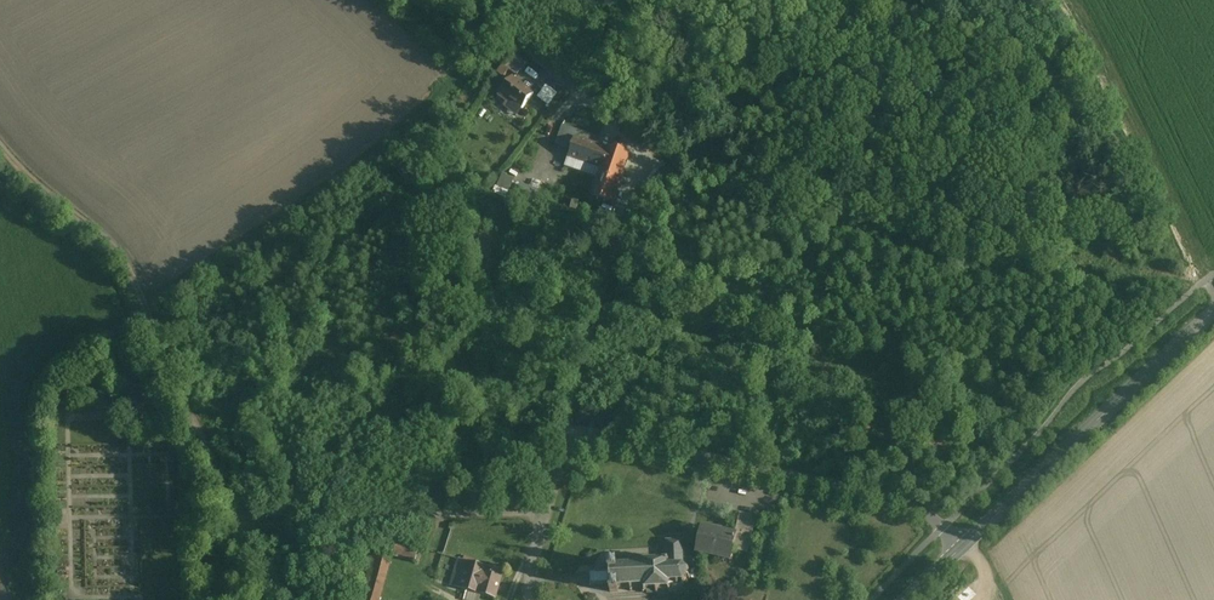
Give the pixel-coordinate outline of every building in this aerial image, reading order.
[(505,66),(516,75),(526,63),(515,55),(505,66)] [(534,94),(512,77),(497,95),(506,102),(509,99),(522,110),(534,94)] [(557,144),(570,150),(575,137),(599,145),(602,139),(563,126),(557,144)] [(601,169),(607,149),(599,145),(575,137),(570,150),(568,157),(601,169)] [(607,149),(601,169),(591,197),(613,204),(630,154),(608,147),(607,149)] [(497,193),(508,197),(516,179),(505,174),(497,193)] [(739,513),(736,528),(752,532),(756,517),(739,513)] [(702,527),(696,553),(730,560),(734,542),(749,546),(752,532),(736,528),(735,534),(702,527)] [(419,548),(395,541),(392,553),(415,560),(419,548)] [(616,564),(608,564),(609,572),(609,573),(610,573),(610,574),(610,575),(611,575),(612,575),(612,578),(612,581),(611,582),(611,583),(610,583),(610,584),(610,585),(609,585),(610,593),(618,592),(618,589),(619,589),(630,588),(630,592),(632,592),(632,588),(643,587),(643,588),(644,588),(644,589),(642,592),(643,593),(646,590),(647,594),(653,594),(653,590),(655,590),(655,593),(657,593),(657,590),(666,590),(669,592),(669,593),(683,592),(683,586),(685,585),(683,582),(686,579),(689,580),(690,578),(687,577),(687,572),(690,571),(689,569),(686,570),(683,567),(684,564),(682,564),(681,541),(666,541),(667,559),(665,561),(656,562),(655,559),(653,559),(653,562),(644,563),(641,560),(640,562),(643,564),(643,566),(642,565),(642,566),(631,567),(631,563),(628,563),(628,567),(618,567),(617,567),(616,567),(616,564)] [(503,572),(458,559),(451,586),(495,599),(503,572)]
